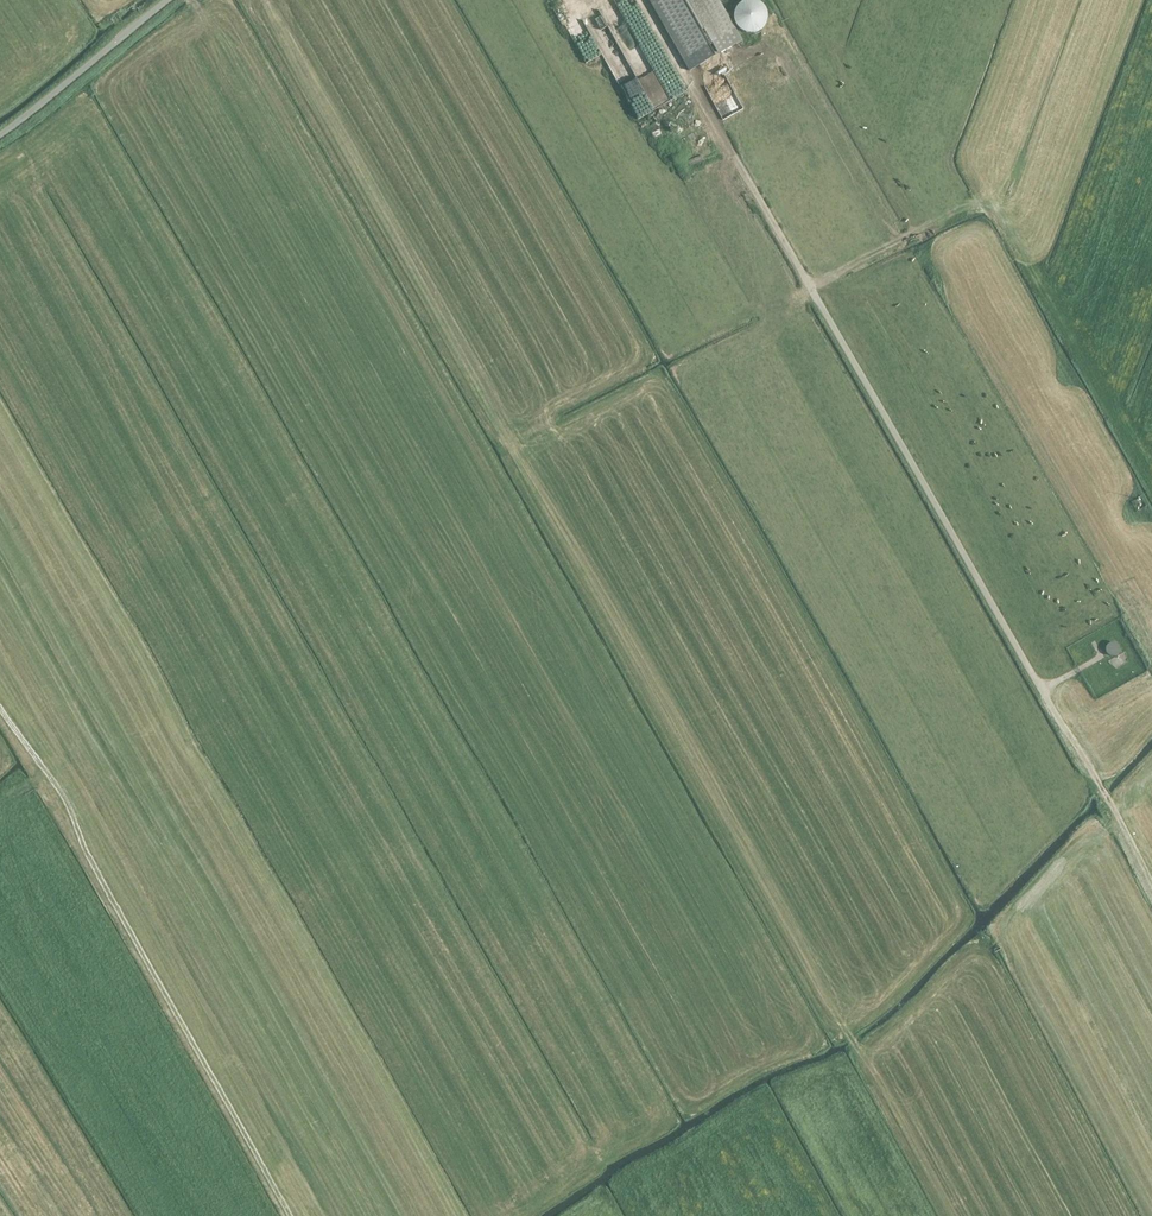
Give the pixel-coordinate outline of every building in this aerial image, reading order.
[(614,1),(671,100),(685,92),(633,0),(617,0),(614,1)] [(687,75),(742,44),(718,0),(646,0),(687,75)] [(749,33),(755,33),(760,31),(765,27),(767,22),(768,16),(767,10),(764,5),(760,2),(756,0),(747,0),(742,2),(738,6),(735,11),(734,17),(735,23),(739,28),(743,32),(749,33)] [(613,3),(598,11),(655,110),(669,102),(613,3)] [(596,12),(582,21),(638,120),(653,111),(596,12)] [(639,129),(645,143),(667,134),(662,120),(639,129)] [(710,154),(717,146),(704,134),(696,142),(710,154)]
